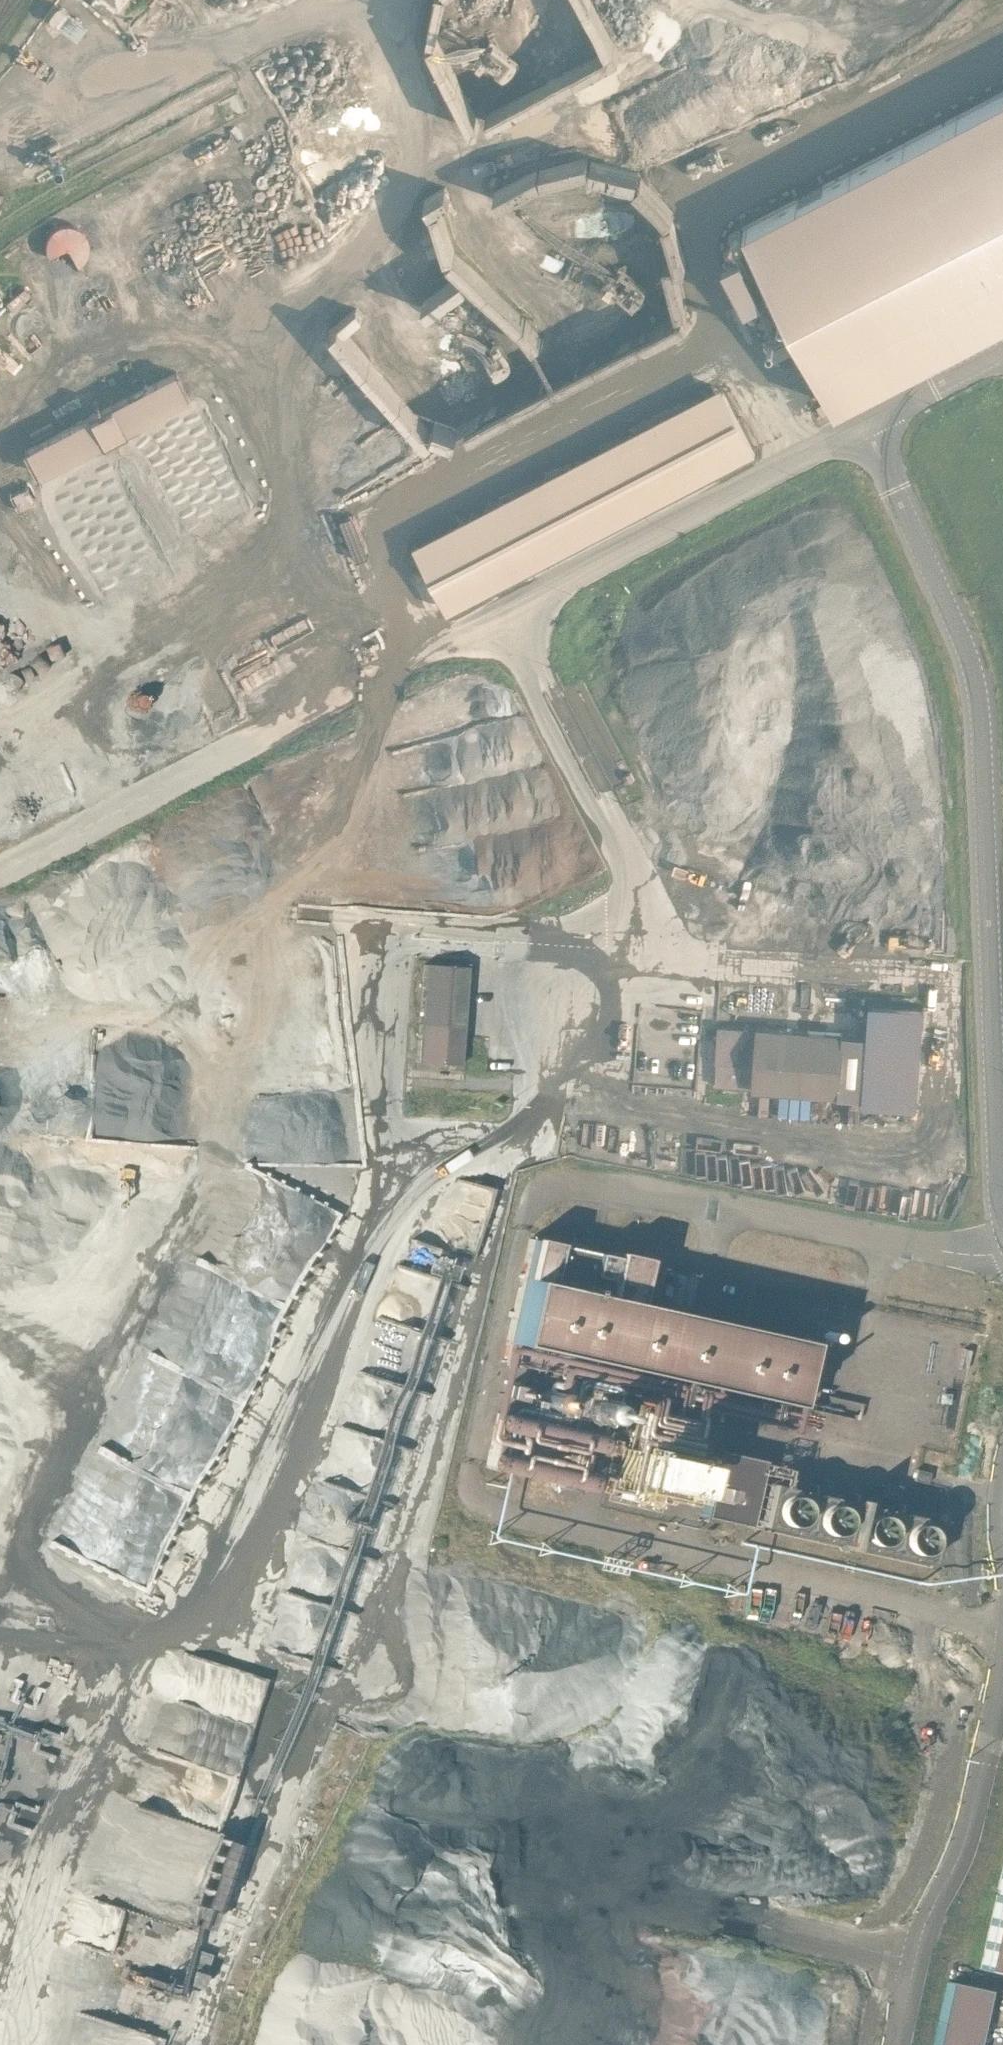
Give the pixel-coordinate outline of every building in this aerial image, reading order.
[(109,15),(121,0),(91,0),(109,15)] [(489,41),(483,44),(487,53),(493,49),(489,41)] [(741,226),(762,266),(795,331),(806,352),(824,386),(834,406),(1002,318),(1002,90),(741,226)] [(587,151),(543,168),(538,154),(488,174),(500,202),(592,164),(587,151)] [(43,242),(43,244),(43,247),(43,249),(44,252),(45,254),(46,257),(48,259),(50,260),(52,262),(54,264),(56,265),(59,266),(61,266),(64,267),(66,267),(69,266),(71,266),(74,265),(76,264),(78,262),(80,260),(82,259),(83,257),(85,254),(86,252),(86,250),(87,247),(87,244),(87,242),(86,239),(86,237),(85,234),(83,232),(82,230),(80,228),(78,227),(76,225),(74,224),(71,223),(69,223),(66,222),(64,222),(61,223),(59,223),(56,224),(54,225),(52,227),(50,228),(48,230),(46,232),(45,234),(44,237),(43,239),(43,242)] [(746,300),(763,291),(739,248),(722,257),(746,300)] [(789,338),(768,349),(773,359),(794,348),(789,338)] [(174,371),(22,449),(34,471),(97,438),(98,441),(123,428),(122,425),(185,392),(174,371)] [(722,387),(414,547),(446,609),(446,608),(754,449),(722,387)] [(25,486),(11,494),(18,508),(32,501),(25,486)] [(465,967),(422,964),(415,1062),(458,1065),(465,967)] [(756,1027),(716,1024),(714,1060),(715,1060),(713,1083),(862,1095),(861,1102),(914,1106),(922,1004),(869,1001),(867,1033),(756,1025),(756,1027)] [(528,1238),(501,1361),(506,1362),(687,1403),(769,1421),(778,1423),(779,1420),(784,1395),(790,1371),(797,1339),(742,1327),(681,1313),(680,1313),(647,1305),(655,1267),(656,1266),(587,1251),(576,1248),(571,1247),(559,1245),(555,1244),(543,1241),(528,1238)] [(806,1381),(794,1378),(791,1390),(796,1391),(804,1393),(804,1391),(806,1381)] [(519,1387),(507,1384),(504,1396),(516,1399),(519,1387)] [(588,1433),(496,1412),(484,1467),(576,1487),(588,1433)] [(669,1493),(677,1454),(643,1446),(645,1437),(651,1439),(654,1426),(639,1423),(639,1425),(624,1422),(611,1480),(669,1493)] [(761,1460),(715,1450),(700,1516),(926,1566),(937,1517),(757,1477),(761,1460)] [(927,1472),(914,1469),(911,1481),(925,1484),(927,1472)] [(897,1485),(884,1482),(881,1496),(894,1499),(897,1485)] [(249,1722),(262,1676),(190,1655),(182,1682),(210,1690),(209,1693),(220,1696),(215,1712),(249,1722)] [(215,1837),(205,1889),(219,1892),(229,1840),(215,1837)] [(980,1969),(1002,1975),(1002,1865),(980,1969)] [(210,1954),(194,1949),(183,1983),(198,1988),(210,1954)] [(975,2043),(981,2016),(984,2004),(987,1990),(947,1981),(933,2044),(975,2044),(975,2043)]
